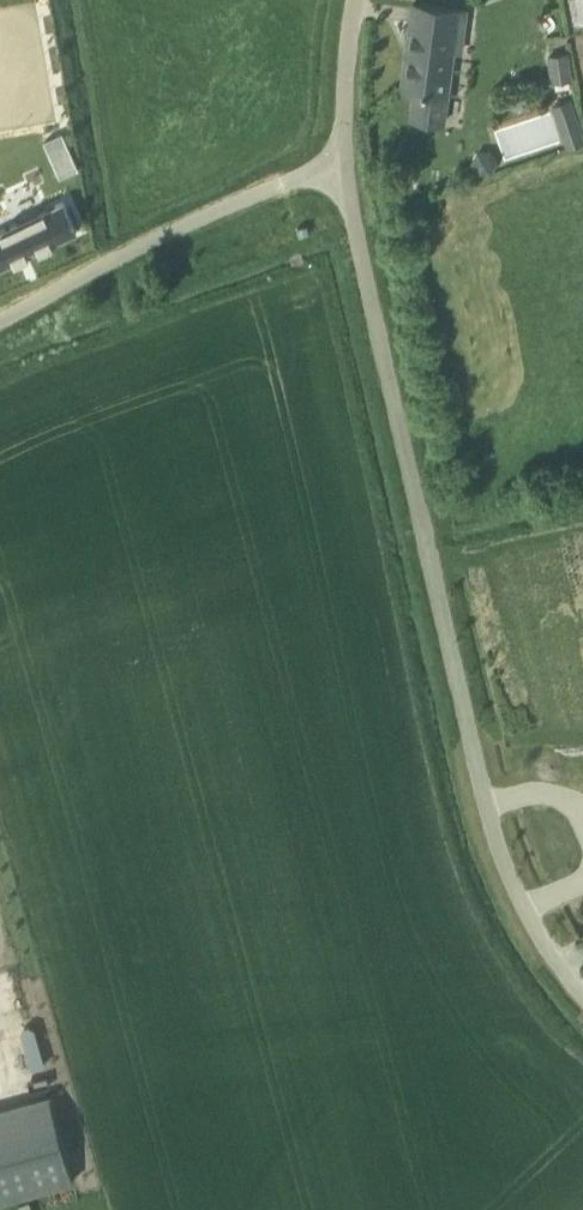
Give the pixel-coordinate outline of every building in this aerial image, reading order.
[(466,10),(416,4),(414,4),(402,89),(417,91),(413,118),(444,122),(456,33),(463,34),(466,10)] [(570,52),(549,55),(552,81),(556,81),(570,79),(573,78),(570,52)] [(582,143),(582,138),(570,99),(551,105),(566,149),(582,143)] [(15,193),(10,155),(0,156),(0,195),(15,193)] [(73,234),(59,205),(0,232),(0,268),(73,234)] [(298,227),(300,234),(309,232),(308,225),(298,227)] [(76,1178),(53,1094),(0,1108),(0,1199),(76,1178)]
